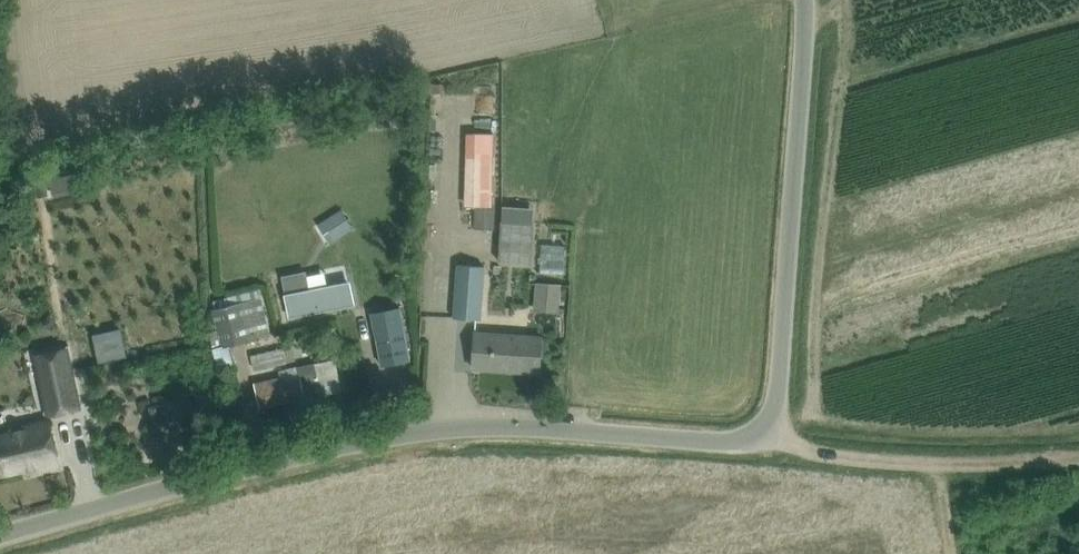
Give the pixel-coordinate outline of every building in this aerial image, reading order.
[(430,83),(429,92),(442,93),(442,83),(430,83)] [(509,129),(509,111),(489,111),(489,129),(509,129)] [(510,199),(511,146),(491,145),(489,199),(510,199)] [(68,175),(49,179),(53,197),(72,193),(68,175)] [(46,180),(35,181),(37,197),(47,196),(46,180)] [(520,192),(519,203),(542,205),(543,194),(520,192)] [(475,206),(474,228),(494,228),(495,206),(493,206),(475,206)] [(340,210),(328,218),(340,237),(352,229),(340,210)] [(533,222),(501,221),(498,258),(530,261),(533,222)] [(559,239),(558,260),(579,261),(580,240),(559,239)] [(455,318),(482,320),(485,266),(459,265),(455,318)] [(309,281),(288,285),(297,324),(357,310),(353,289),(339,292),(338,288),(332,289),(333,294),(313,298),(309,281)] [(536,283),(535,297),(559,299),(560,284),(536,283)] [(214,308),(211,308),(216,330),(221,347),(234,343),(271,334),(262,296),(259,297),(257,289),(212,300),(214,308)] [(400,306),(372,311),(374,318),(375,328),(378,344),(383,366),(410,360),(406,338),(403,323),(402,315),(400,306)] [(476,333),(475,345),(473,367),(540,372),(542,338),(476,333)] [(255,370),(296,360),(292,344),(251,354),(255,370)] [(35,355),(48,415),(82,407),(67,348),(61,349),(35,355)] [(316,363),(316,362),(283,370),(285,381),(270,385),(269,380),(256,383),(261,405),(304,395),(304,393),(321,389),(322,393),(342,389),(335,359),(316,363)] [(59,465),(49,421),(26,426),(27,429),(0,435),(0,458),(3,473),(35,465),(36,470),(59,465)]
